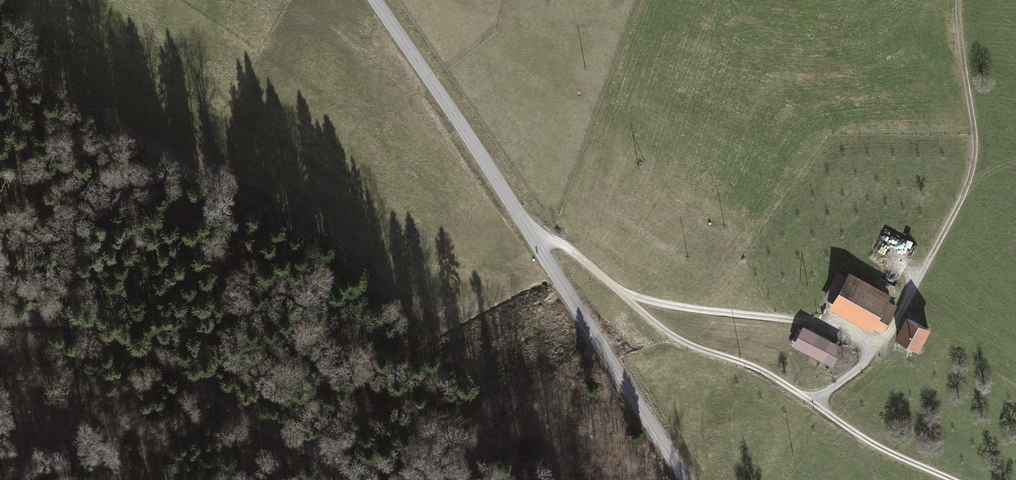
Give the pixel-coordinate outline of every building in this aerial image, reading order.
[(895,298),(851,273),(829,311),(872,334),(874,330),(881,334),(896,308),(890,305),(895,298)] [(932,331),(909,318),(897,340),(920,352),(932,331)] [(834,343),(805,326),(793,347),(823,363),(834,343)]
